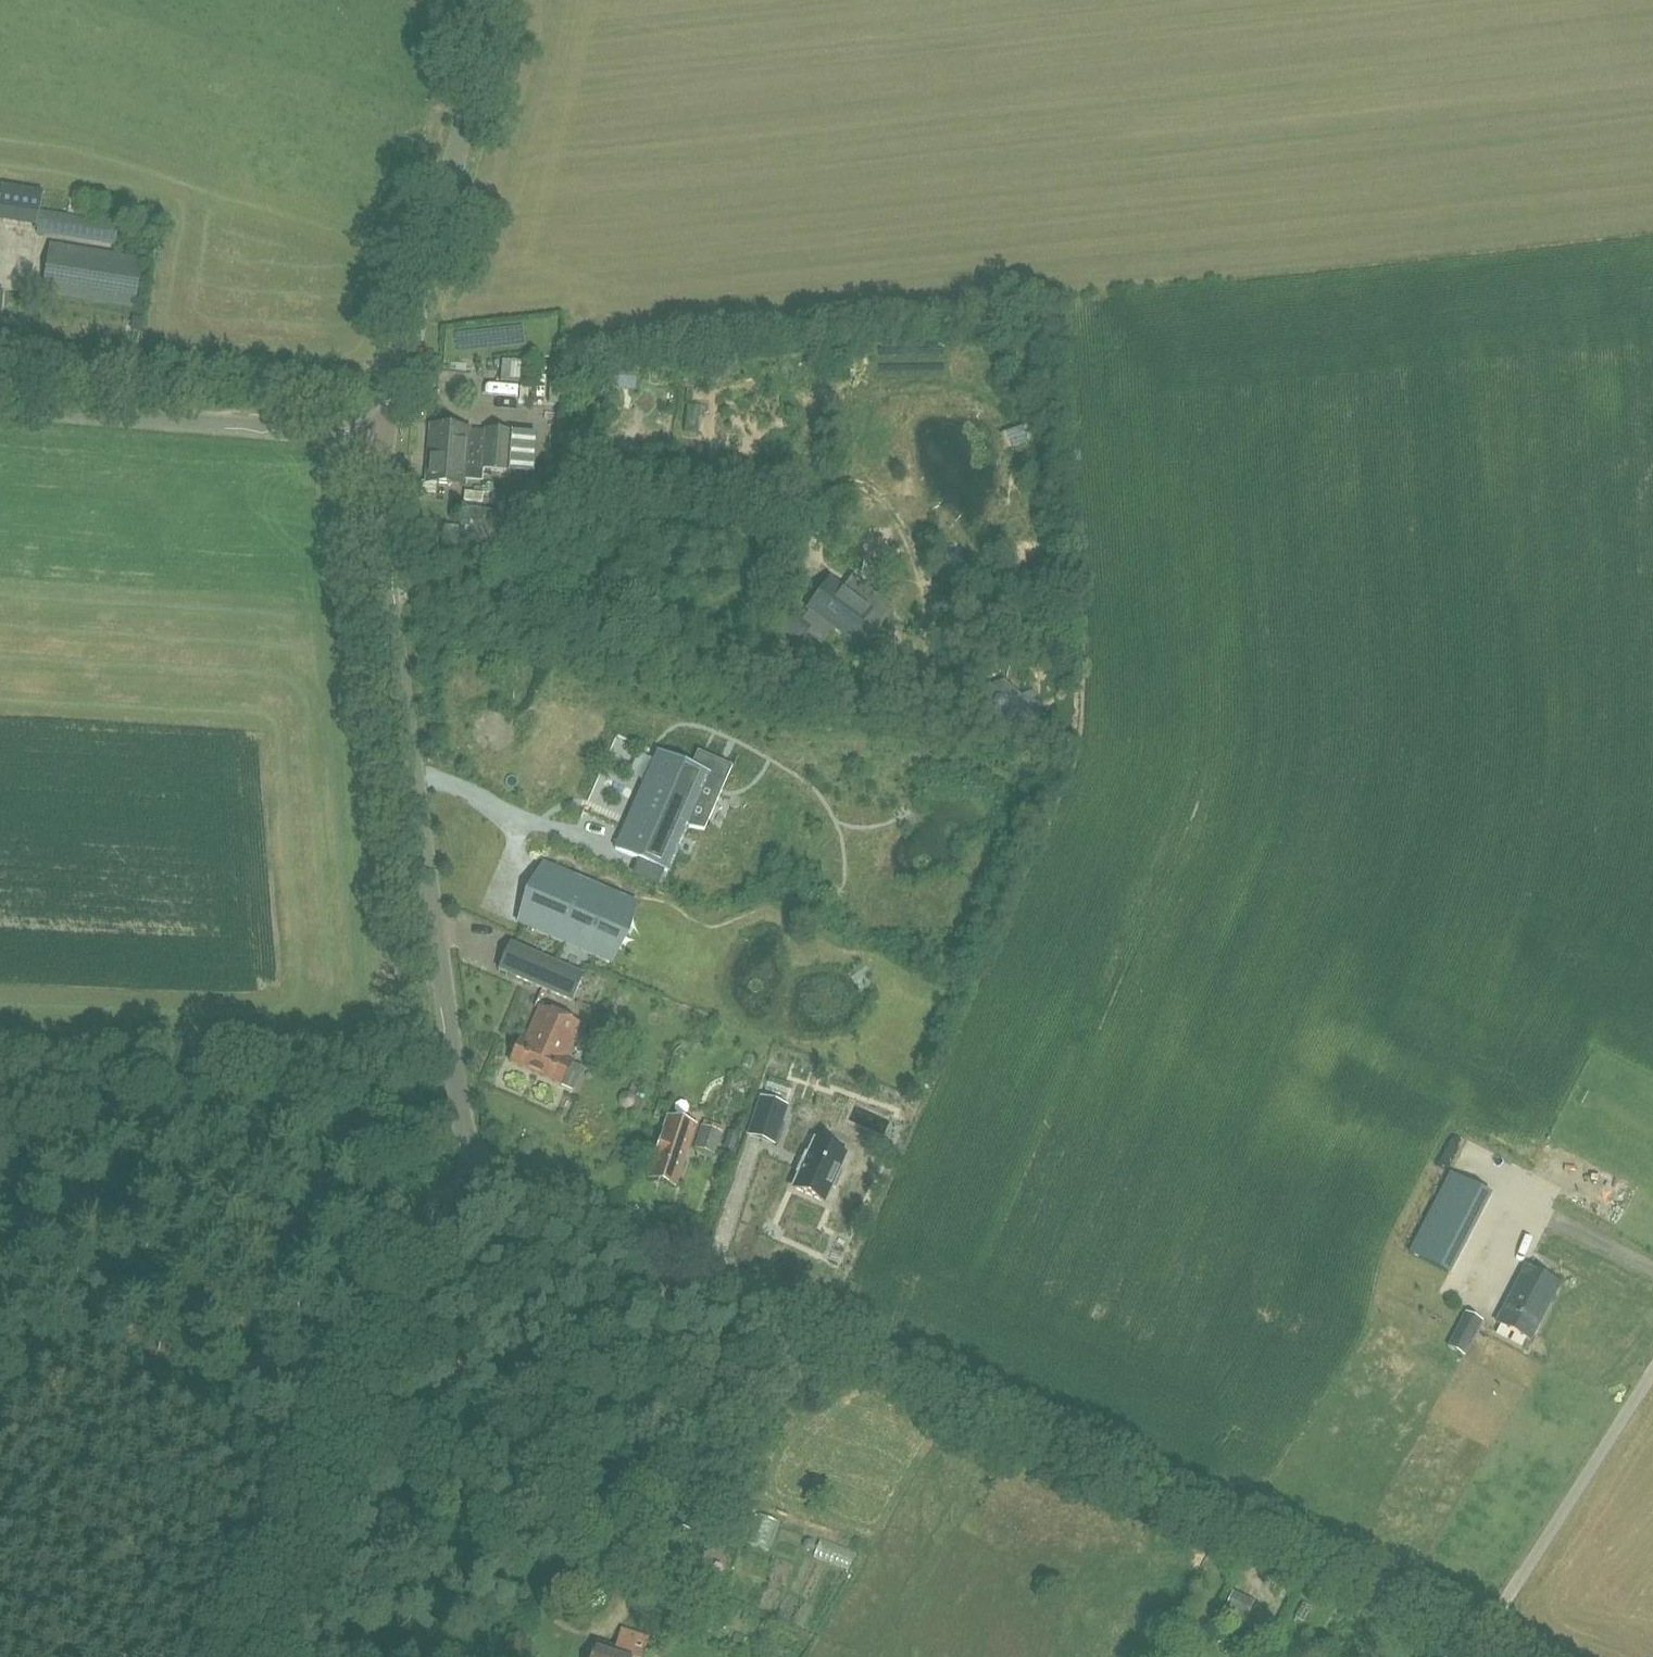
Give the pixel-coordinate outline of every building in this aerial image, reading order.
[(0,185),(0,221),(38,227),(38,232),(115,245),(119,223),(41,210),(45,192),(0,185)] [(136,307),(144,258),(51,243),(43,292),(136,307)] [(635,366),(620,365),(617,365),(617,370),(616,387),(633,388),(635,366)] [(485,432),(469,430),(469,428),(430,425),(426,482),(465,485),(465,480),(482,481),(482,469),(508,471),(512,432),(486,430),(485,432)] [(463,514),(460,545),(503,550),(518,552),(523,516),(464,508),(463,514)] [(846,595),(830,583),(805,618),(791,607),(780,622),(799,636),(809,622),(844,647),(866,617),(874,623),(886,607),(854,583),(846,595)] [(646,768),(651,752),(627,744),(622,760),(646,768)] [(670,872),(713,775),(660,752),(633,813),(637,815),(630,832),(626,830),(618,850),(670,872)] [(606,787),(621,809),(638,798),(623,775),(606,787)] [(629,906),(542,869),(520,918),(607,955),(608,954),(607,953),(627,907),(628,908),(629,906)] [(499,969),(572,1001),(583,976),(558,965),(557,967),(509,947),(499,969)] [(571,1063),(565,1060),(581,1024),(540,1007),(525,1043),(519,1040),(509,1063),(562,1085),(562,1084),(573,1090),(583,1068),(571,1063)] [(761,1097),(757,1110),(782,1118),(786,1106),(761,1097)] [(664,1133),(661,1144),(649,1179),(675,1187),(690,1141),(692,1141),(697,1126),(667,1117),(662,1132),(664,1133)] [(696,1149),(716,1155),(722,1133),(703,1127),(696,1149)] [(800,1173),(793,1188),(824,1202),(831,1186),(835,1188),(842,1172),(838,1171),(845,1155),(814,1141),(807,1156),(806,1155),(798,1172),(800,1173)] [(1488,1193),(1425,1161),(1376,1261),(1439,1292),(1488,1193)] [(1559,1284),(1526,1267),(1497,1323),(1530,1340),(1559,1284)] [(1447,1346),(1465,1355),(1484,1321),(1465,1311),(1447,1346)] [(648,1638),(623,1631),(618,1649),(597,1643),(593,1656),(642,1656),(648,1638)]
